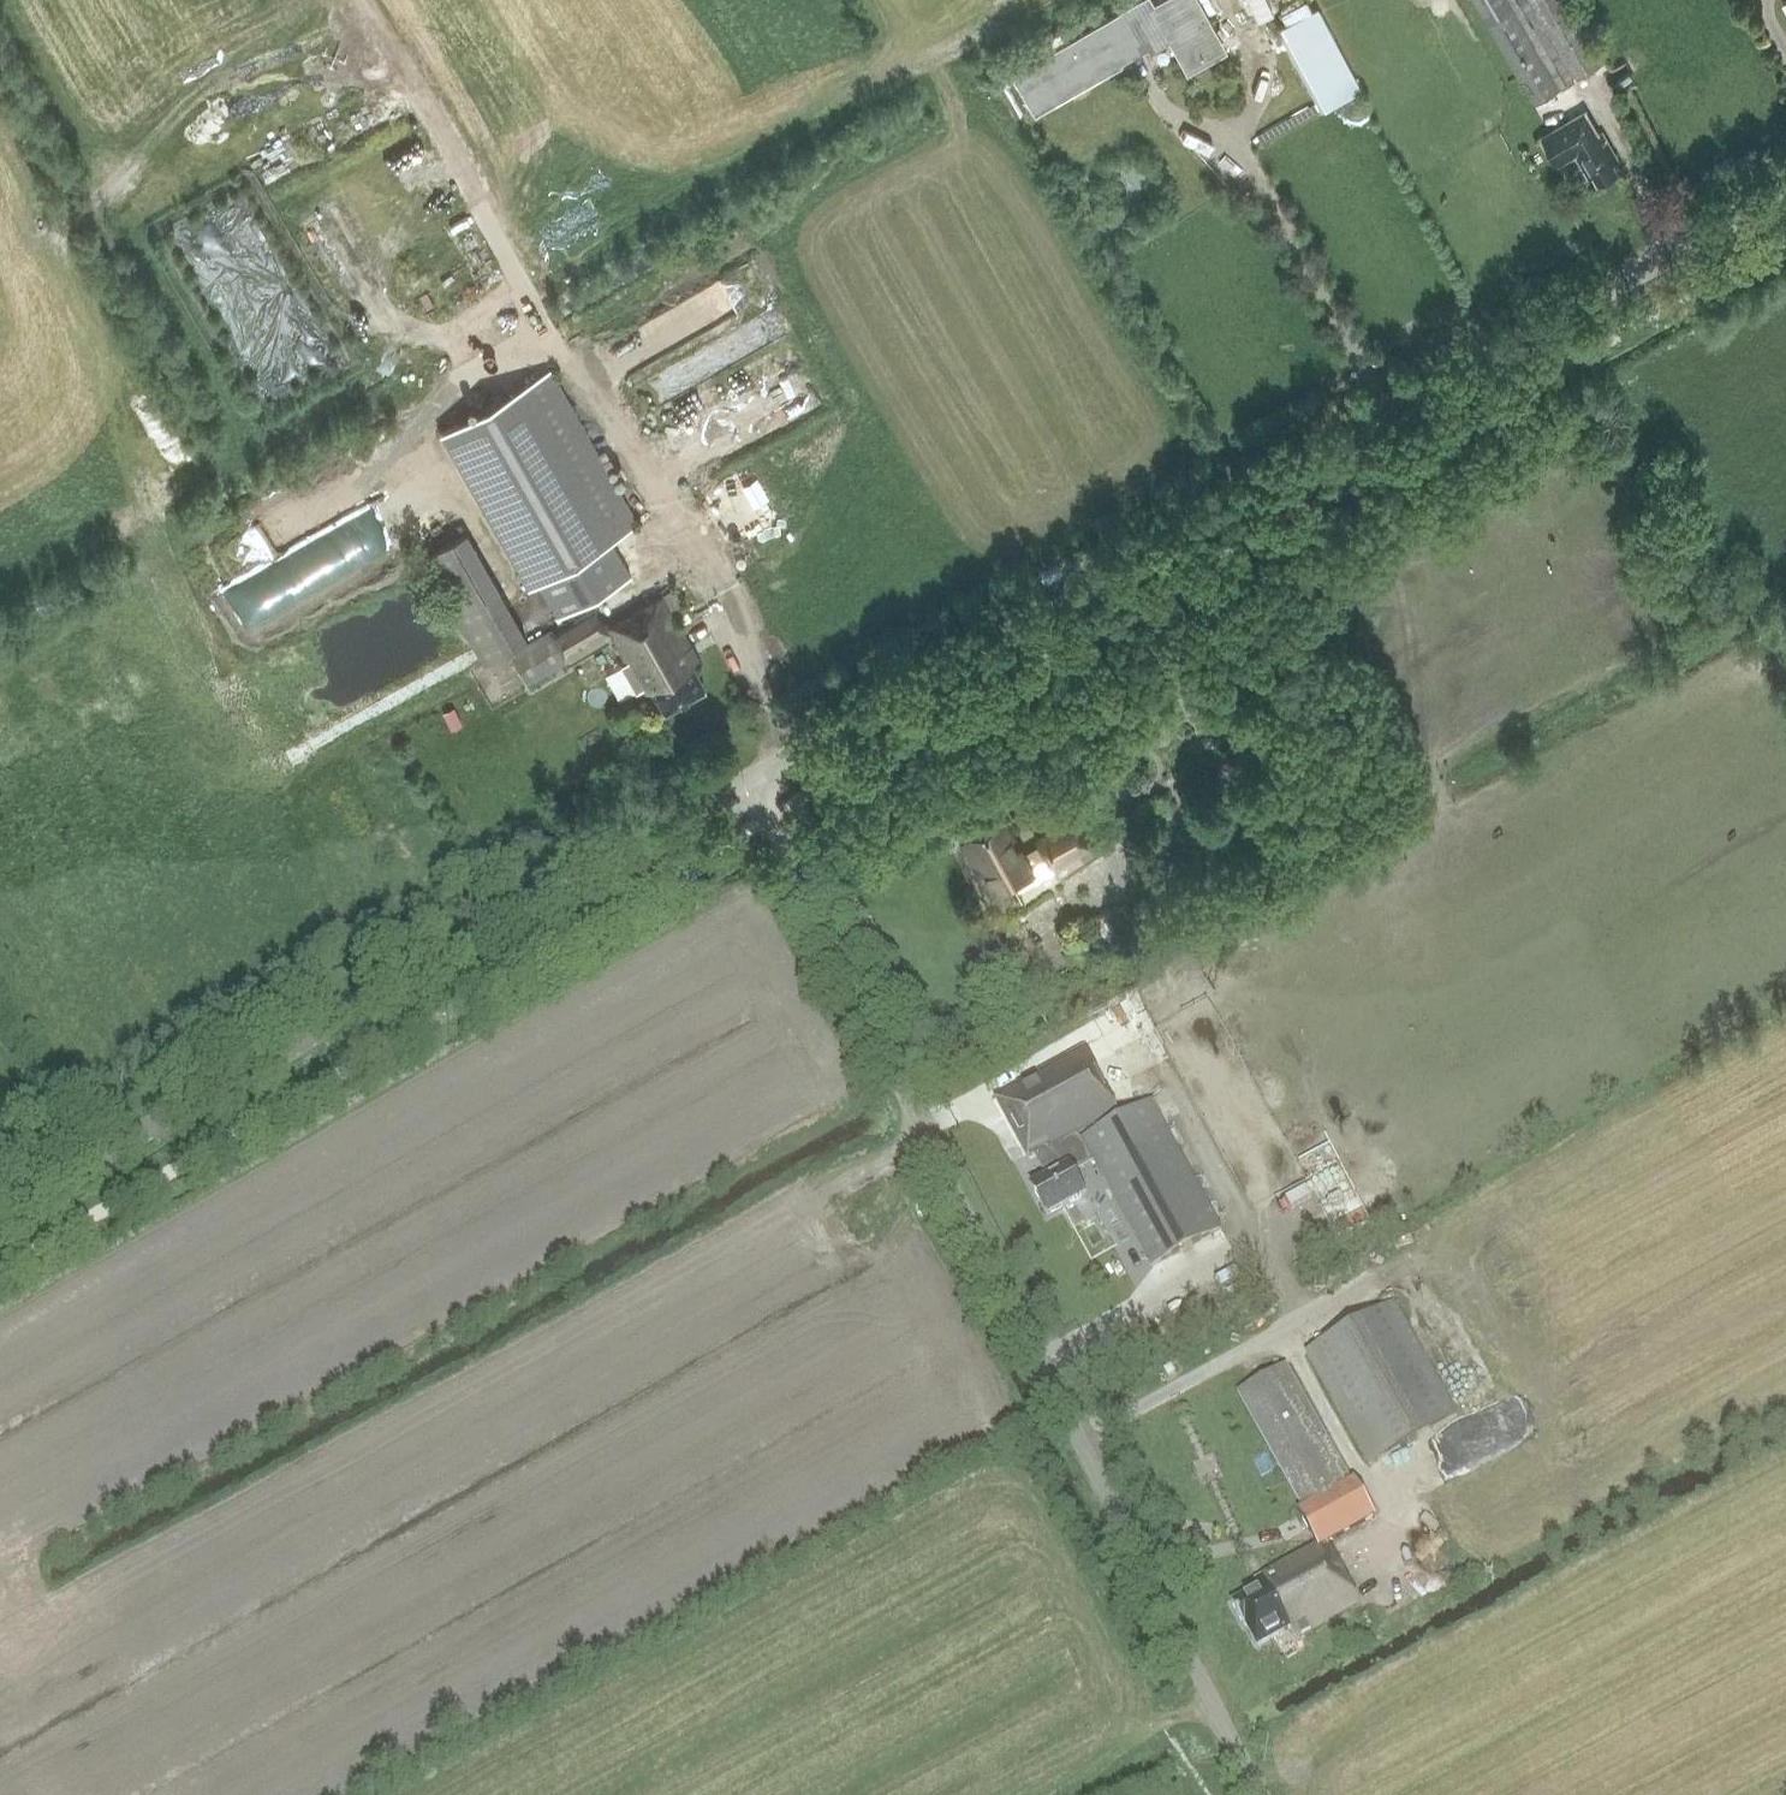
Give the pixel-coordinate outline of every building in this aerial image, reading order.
[(1224,50),(1196,0),(1166,0),(1154,7),(1151,0),(1142,0),(1013,73),(1034,109),(1150,43),(1153,49),(1170,39),(1188,71),(1224,50)] [(1534,104),(1603,63),(1565,0),(1471,0),(1534,104)] [(1318,5),(1315,6),(1280,26),(1326,111),(1354,94),(1361,90),(1363,88),(1318,5)] [(1612,163),(1618,160),(1602,133),(1598,135),(1585,114),(1588,112),(1587,111),(1544,136),(1560,164),(1561,164),(1560,161),(1575,153),(1589,178),(1594,175),(1598,182),(1617,171),(1612,163)] [(443,438),(528,588),(539,582),(559,617),(631,577),(610,541),(637,526),(562,394),(552,376),(443,438)] [(467,533),(424,557),(484,662),(527,638),(467,533)] [(549,630),(510,651),(525,682),(612,636),(644,693),(651,689),(664,712),(705,688),(692,665),(698,661),(661,597),(607,628),(594,603),(548,629),(549,630)] [(444,713),(452,729),(461,724),(453,708),(444,713)] [(1052,867),(1089,846),(1074,819),(1036,840),(1039,845),(1021,855),(1001,819),(962,841),(981,876),(987,873),(997,891),(1030,872),(1028,868),(1046,858),(1052,867)] [(1119,1110),(1085,1046),(995,1096),(1030,1160),(1036,1156),(1048,1179),(1033,1187),(1048,1215),(1086,1194),(1071,1166),(1085,1158),(1073,1136),(1093,1125),(1096,1129),(1082,1137),(1153,1266),(1223,1228),(1153,1100),(1108,1124),(1105,1118),(1119,1110)] [(1285,1212),(1312,1199),(1306,1186),(1279,1199),(1285,1212)] [(1370,1466),(1460,1416),(1396,1301),(1306,1351),(1370,1466)] [(1327,1542),(1375,1515),(1355,1478),(1351,1480),(1286,1363),(1239,1391),(1304,1508),(1299,1511),(1319,1546),(1257,1580),(1260,1587),(1232,1602),(1244,1625),(1246,1624),(1258,1645),(1291,1628),(1295,1635),(1359,1600),(1327,1542)]
